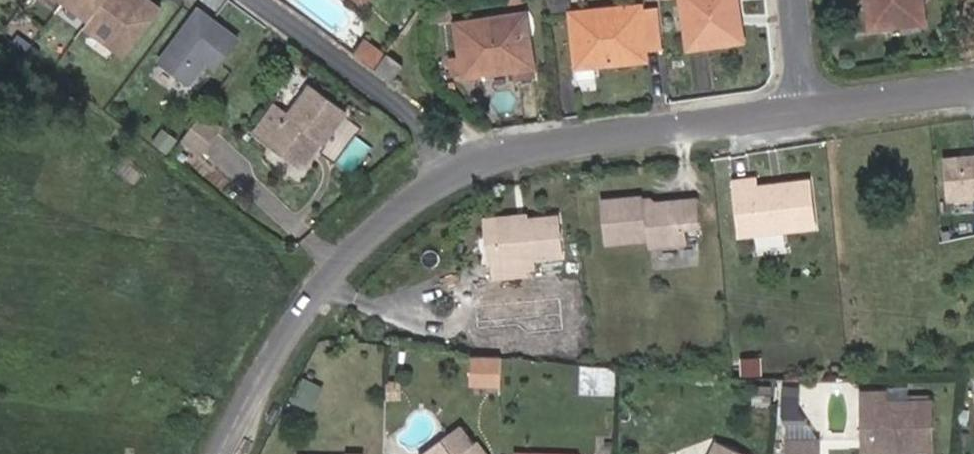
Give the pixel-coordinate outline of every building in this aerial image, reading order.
[(67,3),(92,21),(108,0),(69,0),(67,3)] [(88,27),(129,58),(164,9),(152,0),(108,0),(88,27)] [(571,0),(551,0),(552,10),(572,8),(571,0)] [(682,9),(688,7),(691,26),(685,27),(689,49),(742,41),(737,0),(681,0),(682,9)] [(871,29),(923,23),(921,0),(868,0),(871,29)] [(646,61),(645,52),(645,39),(661,39),(660,17),(642,17),(641,6),(572,14),(576,78),(594,77),(594,66),(646,61)] [(682,9),(685,27),(691,26),(688,7),(682,9)] [(201,11),(161,63),(191,86),(208,63),(218,71),(240,41),(201,11)] [(526,13),(457,24),(460,57),(452,58),(453,76),(463,76),(463,79),(516,71),(517,81),(535,79),(526,13)] [(374,70),(387,53),(367,38),(354,55),(374,70)] [(645,39),(645,52),(662,51),(661,39),(645,39)] [(404,66),(387,53),(374,70),(391,83),(404,66)] [(266,145),(297,167),(316,142),(322,146),(346,113),(311,88),(289,116),(276,106),(253,136),(266,145)] [(200,117),(182,141),(202,156),(220,132),(200,117)] [(316,142),(297,167),(303,171),(322,146),(316,142)] [(941,158),(945,200),(973,197),(973,155),(941,158)] [(806,185),(781,188),(781,192),(754,195),(754,191),(753,184),(732,186),(738,240),(812,230),(806,185)] [(697,200),(654,203),(643,204),(642,199),(642,198),(605,202),(608,244),(651,241),(652,248),(685,245),(685,228),(700,227),(697,200)] [(559,218),(496,223),(499,262),(495,262),(495,278),(526,276),(526,262),(562,259),(559,218)] [(490,262),(495,262),(499,262),(496,223),(488,223),(490,262)] [(523,285),(494,287),(495,303),(523,301),(523,285)] [(469,355),(469,382),(499,383),(500,358),(469,355)] [(784,413),(798,413),(799,388),(785,388),(784,413)] [(934,445),(930,395),(885,399),(885,389),(856,391),(860,440),(871,439),(881,448),(911,446),(934,445)] [(424,453),(458,453),(471,444),(459,427),(424,453)] [(871,439),(860,440),(861,449),(881,448),(871,439)] [(783,446),(784,453),(818,453),(817,443),(783,446)] [(709,453),(732,453),(713,445),(709,453)]
